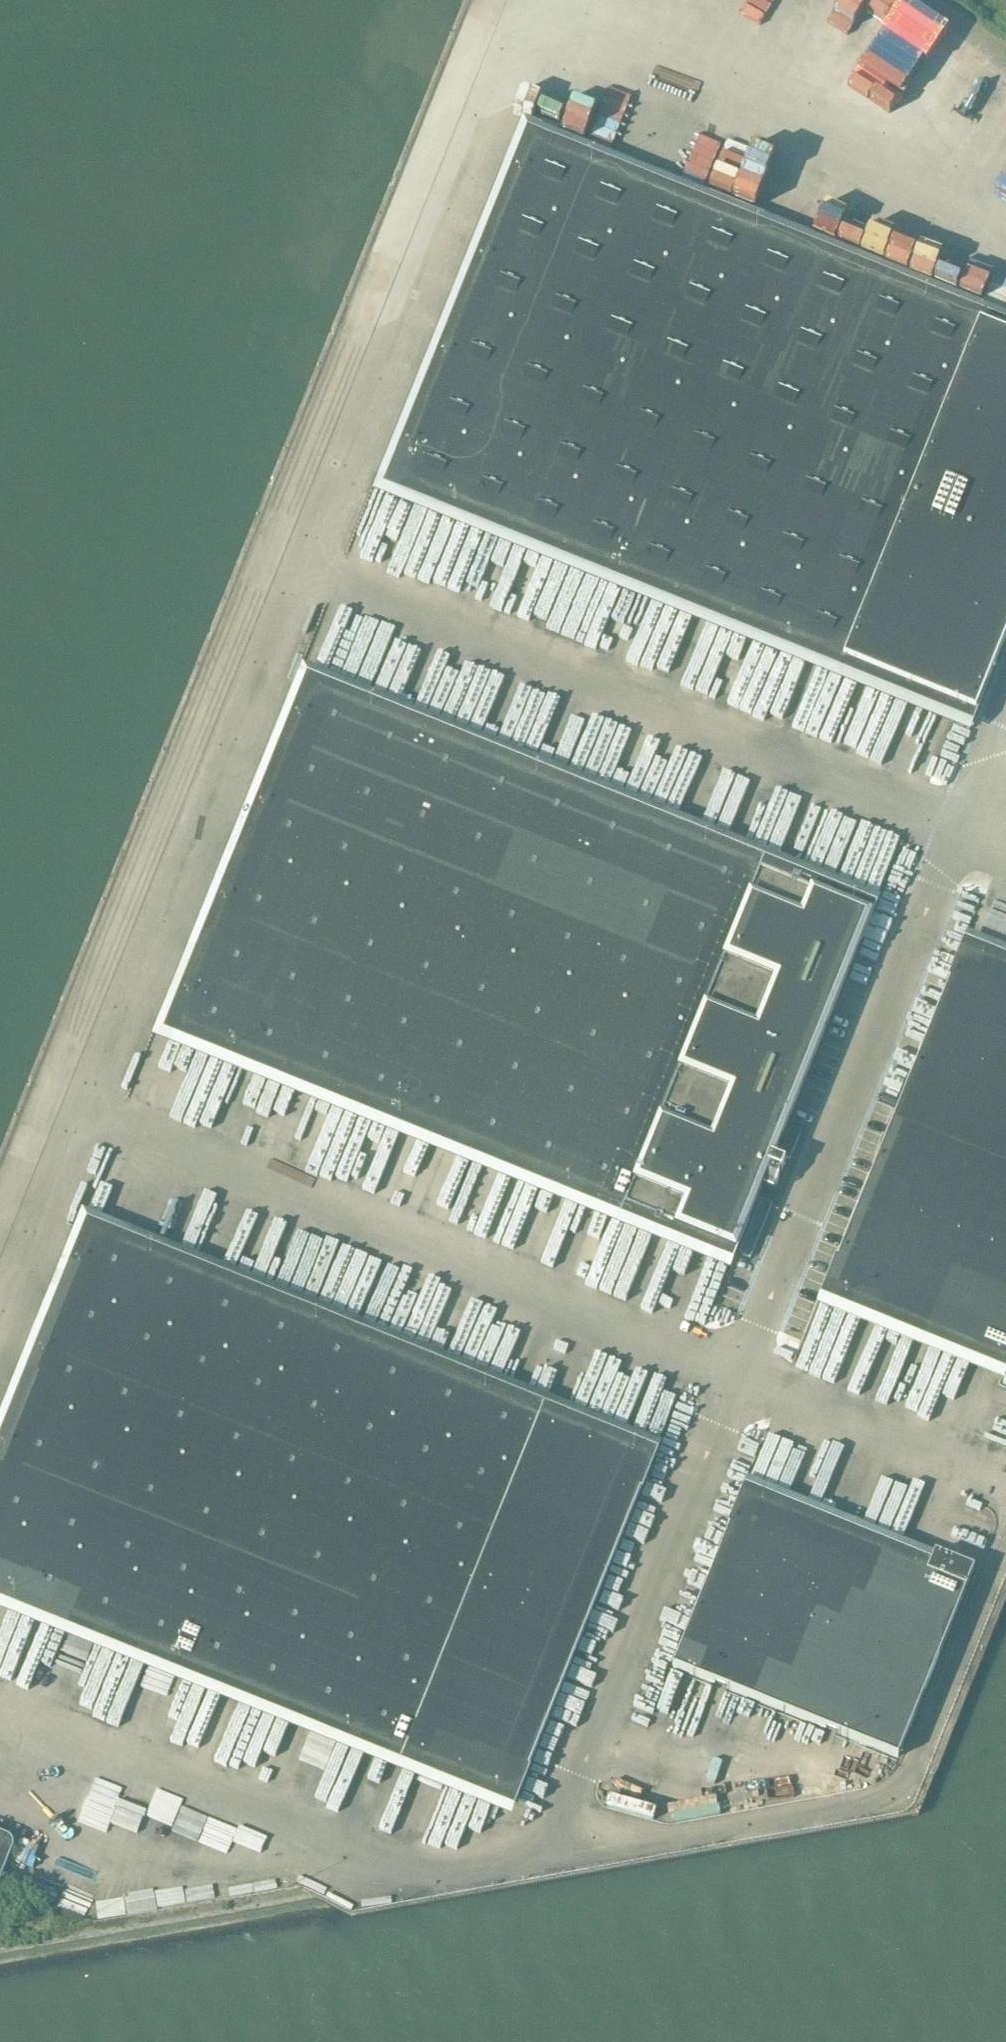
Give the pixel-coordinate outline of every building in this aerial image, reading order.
[(974,716),(1005,636),(1005,337),(532,146),(396,482),(974,716)] [(312,692),(176,1028),(734,1253),(760,1189),(772,1193),(784,1164),(772,1159),(870,916),(312,692)] [(824,1289),(1005,1363),(1005,971),(960,953),(824,1289)] [(0,1465),(0,1591),(515,1799),(651,1462),(92,1237),(0,1465)] [(672,1666),(671,1667),(897,1758),(973,1569),(934,1554),(926,1573),(740,1498),(672,1666)] [(0,1834),(0,1880),(12,1851),(12,1849),(13,1847),(12,1845),(12,1843),(11,1842),(10,1840),(9,1839),(8,1838),(6,1837),(0,1834)]
